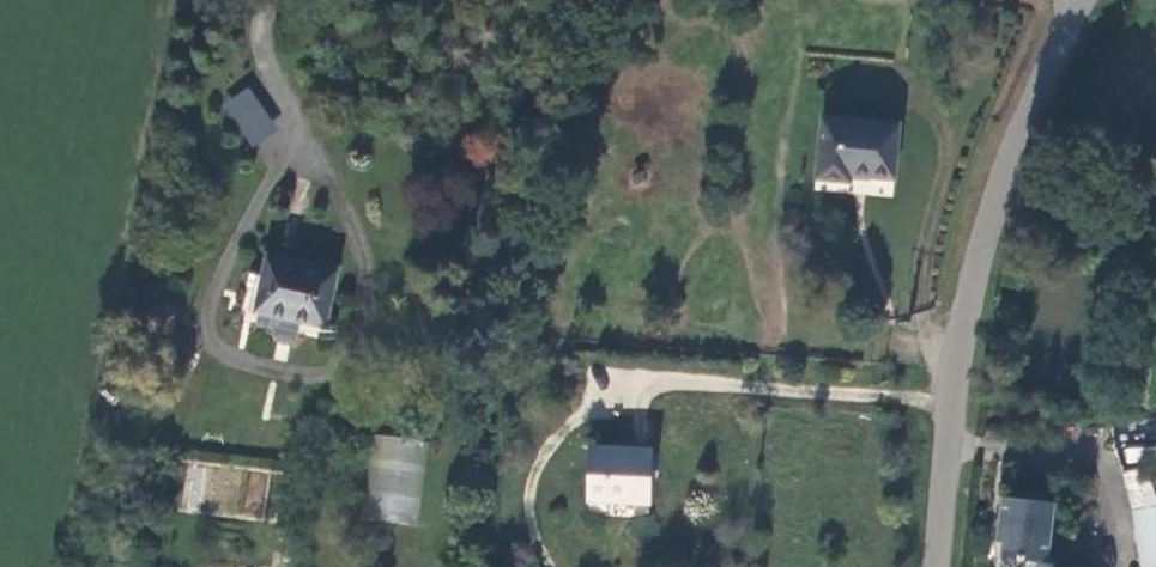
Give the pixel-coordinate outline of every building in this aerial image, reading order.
[(251,147),(278,128),(249,85),(221,103),(251,147)] [(822,133),(814,194),(849,197),(851,190),(893,195),(900,143),(822,133)] [(320,335),(331,276),(261,261),(257,282),(254,297),(249,319),(253,320),(250,331),(268,334),(266,341),(270,348),(284,351),(290,347),(294,329),(320,335)] [(254,297),(257,282),(245,280),(242,295),(254,297)] [(372,434),(365,519),(418,524),(425,438),(372,434)] [(646,452),(585,450),(583,503),(644,505),(646,452)] [(189,468),(181,509),(194,512),(203,470),(189,468)] [(999,561),(1005,566),(1020,566),(1024,563),(1046,566),(1052,507),(999,501),(995,534),(1001,542),(999,561)] [(1134,515),(1141,566),(1155,566),(1155,513),(1134,515)]
